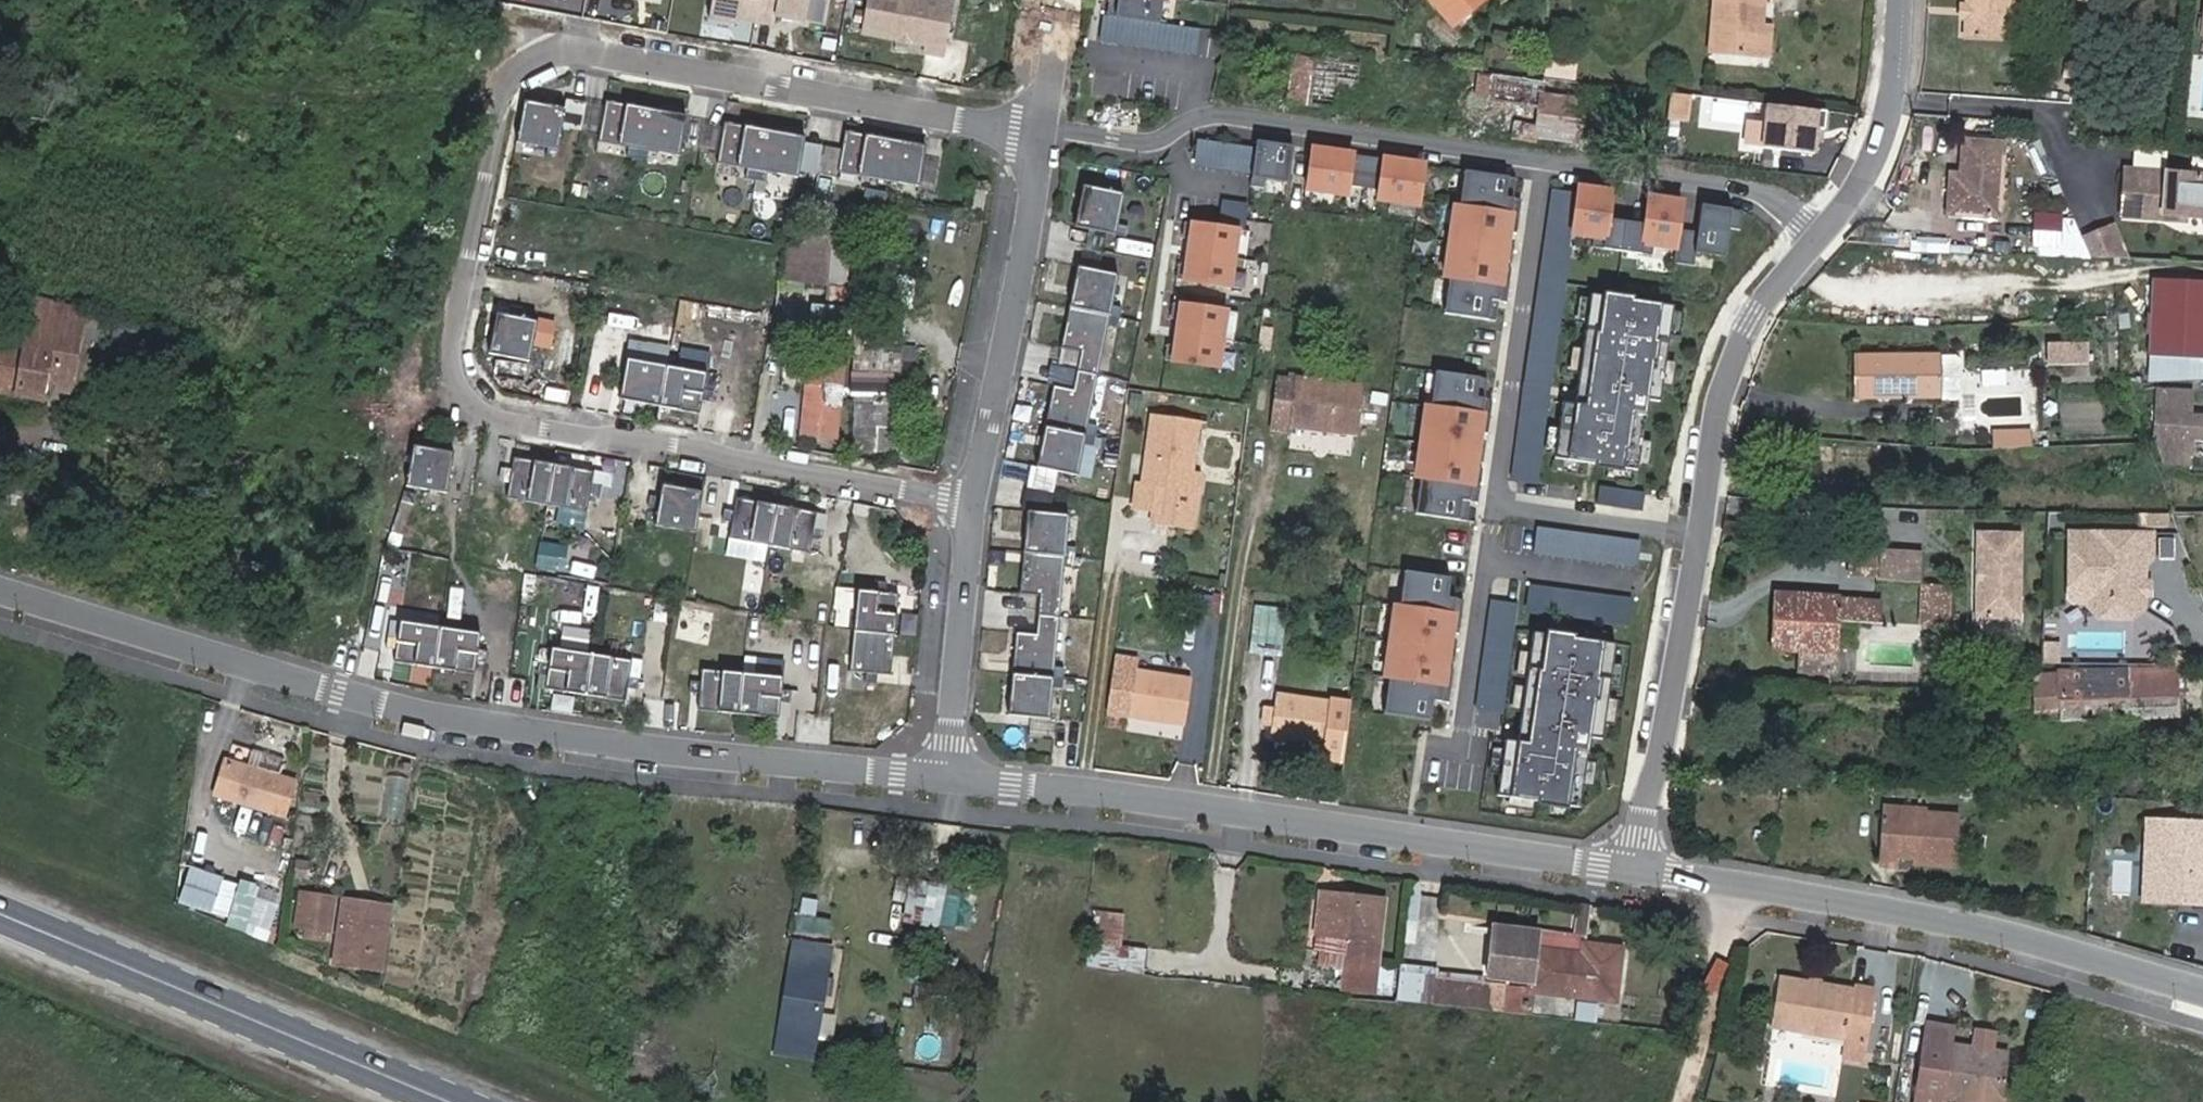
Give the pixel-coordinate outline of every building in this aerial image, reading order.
[(759,0),(711,0),(708,19),(738,24),(739,19),(755,22),(759,0)] [(755,22),(774,25),(775,16),(804,22),(808,0),(759,0),(755,22)] [(950,0),(868,0),(862,34),(925,45),(924,52),(943,55),(952,0),(950,0)] [(1161,22),(1164,0),(1110,0),(1108,14),(1161,22)] [(1455,25),(1484,0),(1434,0),(1455,25)] [(1773,22),(1775,5),(1775,0),(1716,0),(1711,50),(1759,55),(1762,22),(1773,22)] [(1974,10),(1973,24),(1972,44),(2019,45),(2021,0),(1974,0),(1974,10)] [(1965,24),(1973,24),(1974,10),(1966,9),(1965,24)] [(1770,56),(1773,22),(1762,22),(1759,55),(1770,56)] [(1285,103),(1334,107),(1337,79),(1357,81),(1359,59),(1290,53),(1285,103)] [(1575,80),(1575,61),(1543,60),(1543,79),(1575,80)] [(1538,106),(1534,136),(1581,142),(1586,96),(1545,91),(1546,82),(1494,75),(1490,101),(1517,104),(1538,106)] [(1545,91),(1586,96),(1587,87),(1546,82),(1545,91)] [(1691,96),(1671,94),(1668,120),(1687,122),(1691,96)] [(607,98),(599,139),(629,145),(627,155),(647,158),(649,149),(680,154),(687,113),(607,98)] [(566,106),(525,99),(517,140),(548,145),(546,155),(557,157),(566,106)] [(1513,134),(1534,136),(1538,106),(1517,104),(1513,134)] [(1827,113),(1770,106),(1765,148),(1815,153),(1817,131),(1824,132),(1827,113)] [(805,135),(724,120),(717,161),(747,166),(745,176),(766,180),(767,170),(798,176),(805,135)] [(845,129),(838,170),(919,185),(926,144),(845,129)] [(1289,182),(1295,145),(1257,140),(1250,186),(1264,188),(1266,179),(1289,182)] [(1953,192),(1952,206),(2004,208),(2006,147),(1964,145),(1962,179),(1962,192),(1953,192)] [(1312,147),(1306,188),(1347,195),(1348,187),(1378,191),(1377,199),(1419,205),(1425,165),(1312,147)] [(1514,198),(1517,178),(1465,170),(1459,205),(1455,205),(1444,278),(1448,278),(1443,314),(1495,321),(1498,302),(1506,303),(1512,268),(1497,266),(1502,231),(1517,234),(1522,199),(1514,198)] [(2202,215),(2202,177),(2129,171),(2127,213),(2168,214),(2189,215),(2202,215)] [(1954,178),(1953,192),(1962,192),(1962,179),(1954,178)] [(1123,192),(1083,183),(1074,225),(1124,235),(1126,225),(1117,223),(1123,192)] [(886,200),(888,189),(868,185),(865,195),(886,200)] [(986,189),(974,187),(972,207),(983,209),(986,189)] [(1626,194),(1577,187),(1571,234),(1594,237),(1592,248),(1652,257),(1653,246),(1675,249),(1673,264),(1694,267),(1696,252),(1724,258),(1729,229),(1741,231),(1743,211),(1701,205),(1698,232),(1679,229),(1683,202),(1648,197),(1644,224),(1622,221),(1626,194)] [(1572,191),(1550,188),(1507,481),(1529,484),(1572,191)] [(2004,208),(1952,206),(1952,220),(2003,222),(2004,208)] [(2168,214),(2127,213),(2126,218),(2168,221),(2168,214)] [(2061,247),(2062,214),(2033,214),(2032,246),(2061,247)] [(1238,228),(1185,221),(1182,237),(1190,238),(1187,263),(1179,262),(1176,278),(1229,286),(1238,228)] [(2114,225),(2083,239),(2091,258),(2101,258),(2124,260),(2130,260),(2114,225)] [(1103,231),(1083,230),(1080,258),(1100,260),(1103,231)] [(804,231),(803,241),(785,240),(782,281),(846,286),(850,235),(804,231)] [(1052,384),(1035,465),(1077,474),(1083,443),(1093,445),(1097,424),(1087,423),(1107,324),(1117,326),(1121,306),(1111,304),(1118,273),(1077,264),(1060,346),(1080,350),(1072,388),(1052,384)] [(2142,283),(2137,356),(2202,360),(2202,287),(2142,283)] [(1674,306),(1590,294),(1574,404),(1562,402),(1553,459),(1637,471),(1647,400),(1659,402),(1674,306)] [(1226,309),(1173,301),(1170,317),(1178,318),(1175,343),(1167,342),(1164,359),(1217,367),(1226,309)] [(853,343),(856,304),(834,302),(832,342),(853,343)] [(529,359),(538,318),(521,315),(523,305),(512,303),(510,313),(497,310),(489,351),(529,359)] [(109,319),(106,336),(150,344),(153,327),(109,319)] [(81,333),(35,321),(27,353),(4,348),(0,365),(0,392),(39,402),(42,388),(66,394),(81,333)] [(2044,339),(2044,365),(2088,365),(2088,339),(2044,339)] [(843,442),(849,350),(805,347),(799,439),(843,442)] [(1957,354),(1943,354),(1942,354),(1854,355),(1854,379),(1865,379),(1898,380),(1935,380),(1943,380),(1961,380),(1961,358),(1957,354)] [(704,387),(707,371),(627,356),(624,372),(614,370),(612,381),(622,383),(619,396),(699,411),(702,398),(712,400),(714,389),(704,387)] [(2202,362),(2202,360),(2137,356),(2135,384),(2195,382),(2202,362)] [(1484,398),(1487,378),(1435,370),(1430,405),(1425,405),(1415,477),(1419,478),(1414,514),(1466,521),(1469,502),(1477,503),(1482,468),(1467,465),(1473,431),(1488,434),(1492,399),(1484,398)] [(1355,434),(1361,384),(1287,374),(1280,426),(1293,428),(1294,425),(1355,434)] [(542,379),(540,398),(568,401),(570,381),(542,379)] [(1961,380),(1943,380),(1935,380),(1898,380),(1865,379),(1854,379),(1854,396),(1903,395),(1905,391),(1942,390),(1942,400),(1957,400),(1961,396),(1961,380)] [(876,446),(879,403),(858,402),(856,444),(876,446)] [(2153,405),(2154,428),(2172,428),(2178,427),(2177,404),(2153,405)] [(1175,491),(1189,493),(1199,422),(1152,415),(1141,486),(1153,488),(1148,525),(1189,532),(1191,513),(1173,510),(1175,491)] [(2172,428),(2154,428),(2155,439),(2178,438),(2178,427),(2172,428)] [(1992,449),(2031,449),(2031,433),(1992,433),(1992,449)] [(427,444),(414,442),(406,484),(446,491),(454,449),(438,447),(440,437),(429,435),(427,444)] [(592,482),(594,469),(513,455),(511,468),(501,467),(499,478),(509,479),(506,496),(586,510),(590,493),(599,495),(601,484),(592,482)] [(702,490),(661,482),(659,494),(650,493),(648,504),(657,506),(655,523),(695,530),(702,490)] [(1194,494),(1189,493),(1175,491),(1173,510),(1191,513),(1194,494)] [(722,518),(732,520),(729,536),(809,550),(812,534),(822,536),(824,525),(814,523),(816,510),(736,495),(734,508),(724,506),(722,518)] [(1015,630),(1007,713),(1049,716),(1052,685),(1062,686),(1063,666),(1054,665),(1063,565),(1073,566),(1075,545),(1065,544),(1068,512),(1027,508),(1019,592),(1039,593),(1035,632),(1015,630)] [(1638,543),(1535,531),(1532,555),(1635,567),(1638,543)] [(1971,617),(2017,619),(2021,533),(1975,531),(1973,563),(1980,563),(1978,585),(1972,585),(1971,617)] [(2154,552),(2171,554),(2173,533),(2157,531),(2154,552)] [(2150,539),(2069,534),(2065,604),(2069,609),(2088,611),(2097,601),(2105,601),(2104,625),(2126,626),(2141,614),(2142,569),(2149,562),(2150,539)] [(1878,555),(1847,553),(1845,576),(1876,578),(1878,555)] [(1876,578),(1876,582),(1900,583),(1920,585),(1921,557),(1878,554),(1878,555),(1876,578)] [(1452,598),(1455,578),(1403,570),(1398,605),(1394,605),(1383,677),(1387,678),(1382,713),(1434,721),(1437,702),(1445,703),(1450,668),(1435,665),(1441,631),(1456,634),(1461,599),(1452,598)] [(874,589),(857,587),(849,669),(866,670),(864,680),(876,681),(877,671),(890,673),(898,591),(885,590),(886,580),(875,579),(874,589)] [(1925,585),(1920,585),(1920,625),(1951,625),(1951,620),(1951,610),(1951,586),(1925,585)] [(1634,599),(1529,588),(1526,615),(1631,627),(1634,599)] [(1877,599),(1771,594),(1767,645),(1795,647),(1794,670),(1828,672),(1829,650),(1832,620),(1874,622),(1877,599)] [(1516,603),(1489,599),(1474,709),(1501,713),(1516,603)] [(2097,601),(2095,625),(2104,625),(2105,601),(2097,601)] [(1282,653),(1288,608),(1257,603),(1251,649),(1282,653)] [(480,630),(400,618),(397,635),(387,634),(386,645),(396,646),(394,659),(474,671),(476,658),(486,660),(488,649),(478,647),(480,630)] [(1614,642),(1530,630),(1515,740),(1503,739),(1495,796),(1578,807),(1588,736),(1600,738),(1614,642)] [(2042,639),(2041,663),(2060,664),(2061,640),(2042,639)] [(631,658),(551,645),(548,662),(539,660),(537,671),(547,673),(545,686),(625,699),(627,685),(637,687),(639,676),(629,674),(631,658)] [(363,650),(359,675),(374,678),(378,652),(363,650)] [(427,689),(433,669),(416,664),(410,684),(427,689)] [(782,674),(701,667),(700,679),(690,679),(689,690),(699,691),(697,707),(778,715),(780,699),(790,700),(791,688),(781,687),(782,674)] [(1181,720),(1188,677),(1132,668),(1126,712),(1181,720)] [(2188,719),(2188,672),(2143,673),(2143,671),(2071,673),(2071,676),(2073,722),(2188,719)] [(2073,722),(2071,676),(2046,676),(2047,723),(2073,722)] [(1271,739),(1323,747),(1329,702),(1277,694),(1271,739)] [(214,788),(266,808),(279,775),(227,754),(214,788)] [(384,775),(381,818),(403,820),(406,776),(384,775)] [(1898,860),(1926,862),(1926,868),(1956,870),(1959,820),(1882,815),(1878,864),(1897,866),(1898,860)] [(2195,826),(2182,826),(2180,903),(2194,904),(2195,826)] [(2195,826),(2194,904),(2202,904),(2202,827),(2195,826)] [(175,901),(209,912),(220,875),(186,865),(175,901)] [(896,902),(907,904),(911,881),(900,879),(896,902)] [(911,881),(907,904),(905,920),(955,930),(961,891),(911,881)] [(209,919),(265,936),(276,901),(219,884),(209,919)] [(328,937),(333,893),(295,889),(290,933),(328,937)] [(1373,959),(1379,906),(1338,901),(1338,895),(1317,893),(1312,936),(1334,938),(1331,969),(1372,974),(1373,959)] [(1338,901),(1379,906),(1380,899),(1338,895),(1338,901)] [(344,901),(336,951),(382,959),(389,908),(344,901)] [(1092,908),(1087,967),(1143,971),(1145,945),(1121,943),(1124,911),(1092,908)] [(796,912),(794,933),(828,937),(831,915),(796,912)] [(1488,931),(1487,938),(1533,944),(1534,936),(1488,931)] [(1526,995),(1613,1006),(1619,953),(1582,948),(1580,959),(1532,953),(1533,944),(1487,938),(1482,982),(1527,987),(1526,995)] [(788,959),(775,1039),(796,1043),(809,962),(788,959)] [(1378,965),(1377,994),(1390,994),(1391,965),(1378,965)] [(1866,995),(1771,980),(1763,1026),(1837,1038),(1859,1041),(1866,995)] [(1501,991),(1497,1015),(1523,1019),(1526,995),(1501,991)] [(1986,1050),(1987,1046),(1983,1046),(1967,1044),(1942,1041),(1945,1023),(1921,1021),(1919,1040),(1942,1043),(1986,1050)] [(1970,1027),(1967,1044),(1983,1046),(1986,1029),(1970,1027)] [(1856,1061),(1859,1041),(1837,1038),(1833,1058),(1856,1061)] [(1937,1081),(1979,1087),(1986,1050),(1942,1043),(1919,1040),(1914,1078),(1937,1081)] [(1976,1100),(1989,1101),(1991,1101),(1998,1048),(1987,1046),(1986,1050),(1979,1087),(1976,1100)] [(1976,1100),(1979,1087),(1937,1081),(1914,1078),(1911,1101),(1934,1101),(1935,1095),(1976,1100)]
